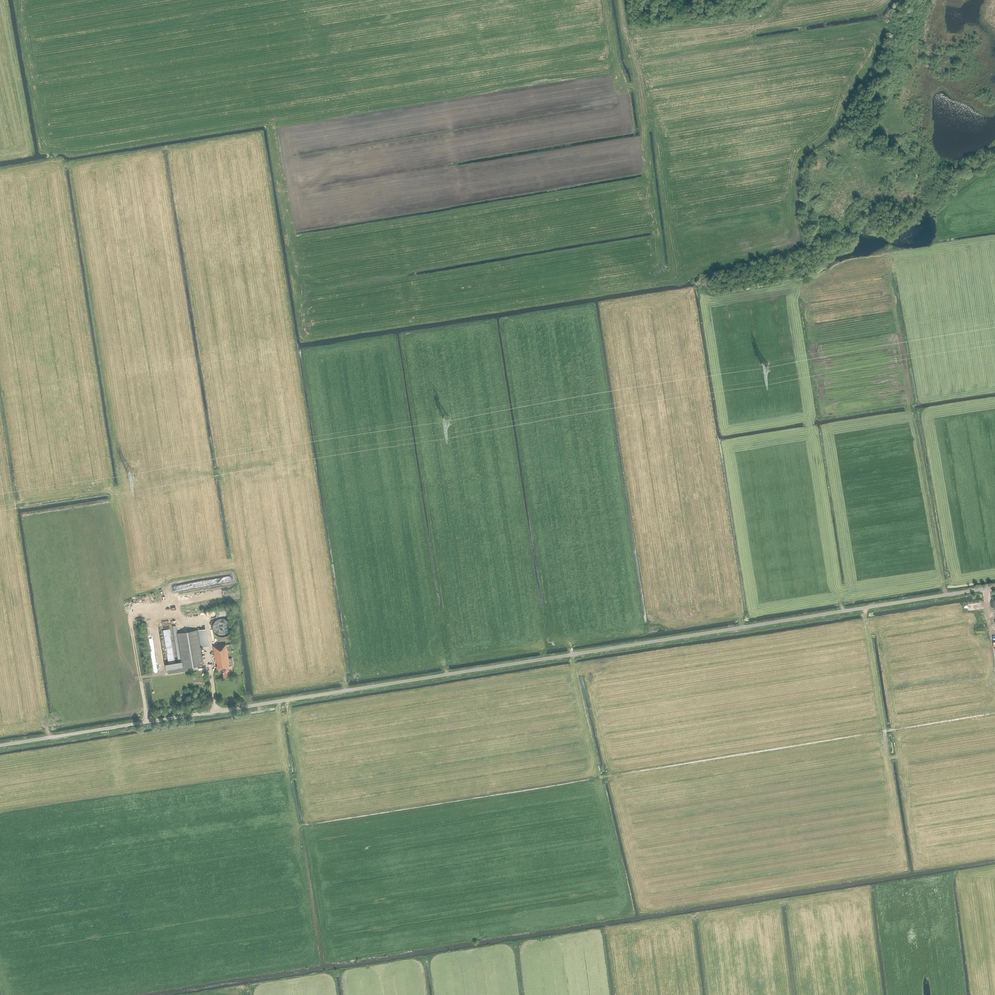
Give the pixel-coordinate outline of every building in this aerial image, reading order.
[(214,622),(213,625),(212,627),(213,629),(213,631),(215,633),(216,635),(218,636),(221,637),(223,637),(225,636),(227,635),(229,633),(230,631),(231,629),(231,627),(230,624),(229,622),(228,620),(226,619),(224,618),(221,618),(219,618),(217,619),(215,621),(214,622)] [(209,639),(207,627),(199,628),(201,641),(209,639)] [(163,629),(167,660),(175,659),(171,628),(163,629)] [(177,632),(180,656),(182,668),(187,667),(203,664),(200,647),(198,629),(177,632)] [(229,676),(229,672),(232,671),(231,667),(229,667),(226,644),(213,646),(215,663),(216,662),(217,666),(216,666),(216,669),(222,669),(223,677),(229,676)]
